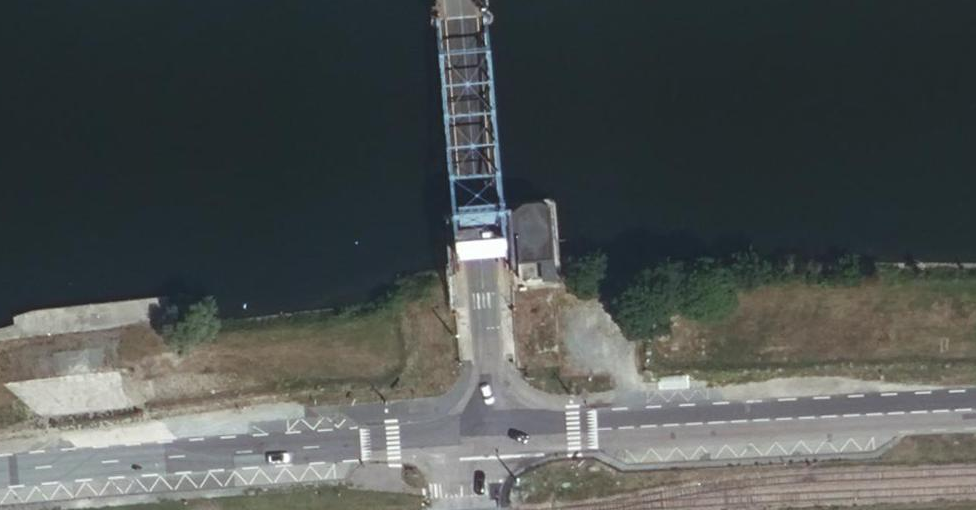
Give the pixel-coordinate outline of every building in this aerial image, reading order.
[(552,279),(546,205),(512,208),(519,282),(552,279)]
